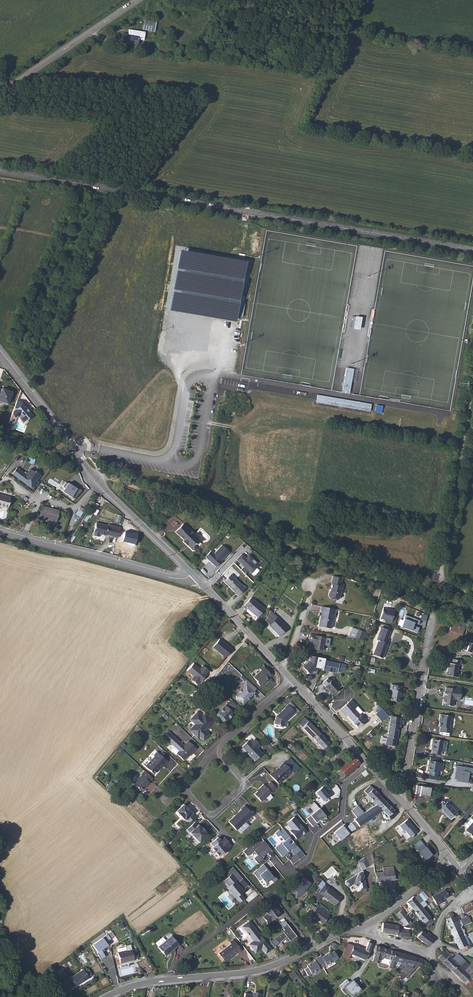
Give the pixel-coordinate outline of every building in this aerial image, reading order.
[(156,32),(158,23),(146,21),(145,30),(156,32)] [(125,33),(123,42),(140,45),(141,36),(125,33)] [(243,316),(244,303),(234,302),(233,315),(243,316)] [(360,330),(362,317),(356,316),(354,329),(360,330)] [(346,371),(342,392),(349,394),(353,372),(346,371)] [(1,406),(3,405),(3,404),(7,406),(12,394),(5,391),(4,392),(0,390),(0,406),(1,406)] [(21,404),(16,402),(8,424),(12,426),(13,423),(14,424),(16,419),(17,418),(22,424),(23,424),(30,418),(31,417),(21,404)] [(11,461),(12,450),(0,448),(0,460),(11,461)] [(10,477),(30,491),(40,478),(34,474),(33,475),(28,472),(24,478),(15,471),(10,477)] [(79,489),(69,484),(64,493),(74,498),(79,489)] [(0,494),(0,506),(11,509),(14,498),(0,494)] [(57,512),(39,507),(36,518),(54,523),(57,512)] [(80,517),(85,509),(80,507),(76,514),(80,517)] [(105,537),(116,540),(117,540),(120,528),(112,526),(112,529),(108,528),(109,527),(98,524),(95,523),(92,537),(98,539),(98,537),(105,539),(105,537)] [(183,525),(176,533),(184,541),(183,542),(187,546),(188,545),(190,546),(189,547),(193,551),(195,550),(197,548),(198,546),(196,544),(198,542),(194,537),(194,534),(183,525)] [(123,542),(135,545),(138,533),(133,531),(132,534),(125,532),(123,542)] [(211,550),(205,556),(216,566),(230,552),(222,544),(214,553),(211,550)] [(242,553),(236,559),(251,573),(257,567),(254,564),(257,562),(249,554),(246,557),(242,553)] [(230,571),(222,578),(237,594),(245,586),(243,583),(242,584),(230,571)] [(343,578),(334,576),(332,584),(333,584),(331,592),(331,591),(330,595),(332,598),(338,599),(341,597),(343,585),(341,585),(343,578)] [(258,616),(266,607),(252,595),(245,603),(248,605),(247,606),(258,616)] [(321,606),(320,613),(321,613),(321,615),(320,615),(319,626),(331,628),(332,622),(334,619),(336,608),(321,606)] [(287,628),(270,610),(264,620),(268,623),(267,624),(278,635),(287,628)] [(390,613),(383,612),(380,623),(392,626),(395,614),(390,613)] [(402,630),(418,636),(420,631),(414,629),(415,626),(420,628),(421,624),(406,619),(402,630)] [(351,626),(348,636),(364,640),(367,632),(351,626)] [(452,626),(450,633),(461,638),(464,631),(452,626)] [(391,634),(381,631),(377,643),(378,644),(373,659),(383,662),(389,647),(387,647),(391,634)] [(326,637),(310,635),(309,642),(313,642),(313,649),(323,650),(324,645),(325,645),(326,637)] [(225,657),(232,649),(219,638),(212,646),(225,657)] [(462,648),(466,649),(466,650),(471,651),(471,650),(472,651),(472,642),(469,641),(464,640),(462,648)] [(302,668),(308,675),(315,667),(323,669),(324,659),(324,658),(310,656),(309,661),(302,668)] [(346,665),(324,659),(323,669),(323,670),(337,673),(338,671),(341,671),(345,669),(346,665)] [(451,664),(450,677),(460,678),(461,666),(464,666),(465,661),(456,660),(456,665),(451,664)] [(200,669),(193,664),(187,671),(194,676),(191,680),(197,685),(200,681),(201,681),(206,675),(205,674),(208,670),(202,666),(200,669)] [(271,675),(262,665),(259,668),(260,670),(254,676),(257,680),(257,681),(260,685),(262,685),(264,682),(271,675)] [(256,688),(246,679),(243,683),(243,687),(236,694),(236,699),(242,705),(247,699),(247,697),(250,697),(254,692),(253,691),(256,688)] [(331,680),(324,686),(330,692),(329,694),(331,696),(340,689),(331,680)] [(403,689),(392,687),(391,692),(393,693),(391,703),(402,705),(404,695),(402,694),(403,689)] [(456,688),(447,687),(446,692),(444,705),(449,705),(449,704),(454,705),(455,698),(461,699),(462,688),(457,687),(456,688)] [(352,700),(341,710),(347,716),(348,715),(353,721),(358,727),(365,721),(360,715),(355,709),(358,706),(352,700)] [(227,703),(217,713),(224,719),(225,718),(227,720),(235,711),(227,703)] [(297,713),(289,705),(285,708),(286,709),(277,717),(275,724),(285,727),(286,722),(297,713)] [(387,718),(380,710),(375,715),(381,723),(387,718)] [(213,721),(204,713),(201,716),(197,712),(189,720),(193,725),(189,729),(192,732),(191,733),(194,737),(198,737),(203,741),(208,735),(204,731),(204,729),(206,727),(207,728),(213,721)] [(224,719),(217,713),(216,715),(224,723),(226,721),(224,719)] [(442,726),(442,731),(451,733),(452,728),(451,728),(452,716),(441,714),(441,719),(442,719),(441,726),(442,726)] [(333,744),(307,718),(301,725),(326,750),(333,744)] [(402,731),(404,720),(392,719),(389,740),(388,747),(398,749),(399,741),(400,741),(401,731),(402,731)] [(372,731),(367,736),(371,739),(375,735),(372,731)] [(168,732),(163,737),(169,742),(173,737),(168,732)] [(183,761),(187,756),(189,754),(190,755),(195,749),(187,741),(183,746),(173,737),(169,742),(173,746),(169,750),(170,750),(175,755),(176,754),(183,761)] [(254,739),(251,742),(249,743),(247,741),(242,745),(242,748),(239,751),(239,752),(242,755),(246,752),(246,751),(248,753),(247,753),(254,761),(262,753),(257,748),(260,745),(254,739)] [(445,741),(435,740),(434,751),(435,751),(435,754),(443,756),(445,741)] [(153,775),(156,772),(159,769),(160,770),(167,762),(157,753),(153,757),(154,758),(145,767),(153,775)] [(273,771),(269,774),(278,784),(285,778),(284,777),(292,770),(294,773),(300,768),(290,757),(279,766),(280,767),(278,769),(277,768),(273,771)] [(359,763),(354,757),(339,768),(345,775),(359,763)] [(440,775),(441,770),(442,763),(440,762),(441,759),(433,758),(433,762),(432,761),(431,771),(433,771),(433,774),(440,775)] [(472,769),(457,766),(455,779),(467,781),(468,773),(472,774),(472,769)] [(148,783),(152,779),(144,772),(140,776),(141,777),(133,785),(140,792),(143,789),(143,790),(149,784),(148,783)] [(276,788),(270,782),(267,785),(265,783),(259,788),(260,789),(254,794),(261,801),(276,788)] [(326,783),(316,792),(322,800),(329,795),(327,792),(331,789),(326,783)] [(378,803),(384,798),(371,785),(365,790),(378,803)] [(429,788),(416,786),(415,795),(428,797),(429,788)] [(395,810),(384,798),(378,803),(365,812),(370,819),(384,810),(389,816),(395,810)] [(314,812),(307,818),(313,826),(317,823),(316,821),(319,818),(321,820),(326,816),(315,802),(310,807),(314,812)] [(442,803),(437,808),(440,812),(441,810),(452,821),(459,813),(449,803),(445,806),(442,803)] [(186,820),(189,823),(195,818),(193,815),(192,814),(189,811),(186,808),(187,808),(183,804),(176,811),(184,821),(186,820)] [(352,810),(356,817),(364,812),(358,805),(352,810)] [(460,818),(462,820),(472,808),(472,805),(460,818)] [(253,815),(244,806),(240,810),(241,810),(238,813),(239,814),(236,816),(235,816),(229,822),(237,831),(253,815)] [(399,814),(395,810),(389,816),(393,820),(399,814)] [(297,839),(307,831),(295,816),(287,823),(291,829),(290,830),(297,839)] [(470,818),(471,819),(464,826),(467,829),(465,831),(472,838),(472,837),(472,816),(470,818)] [(408,819),(400,825),(404,831),(405,830),(410,837),(418,832),(408,819)] [(197,826),(194,823),(186,831),(199,844),(207,836),(204,832),(201,829),(198,826),(197,826)] [(329,835),(336,844),(356,829),(352,824),(345,828),(343,825),(329,835)] [(285,840),(274,848),(282,857),(291,850),(294,854),(301,850),(283,828),(275,833),(278,837),(282,837),(285,840)] [(375,843),(367,828),(350,837),(358,852),(375,843)] [(230,846),(224,840),(221,843),(219,841),(217,838),(210,844),(212,848),(211,849),(219,857),(230,846)] [(254,858),(258,863),(263,859),(262,857),(272,849),(264,840),(261,842),(258,838),(244,851),(247,856),(254,850),(258,855),(254,858)] [(420,839),(413,845),(425,860),(432,854),(420,839)] [(370,866),(365,858),(358,862),(363,870),(370,866)] [(264,864),(254,872),(259,880),(262,878),(266,883),(271,879),(274,883),(278,879),(272,871),(270,872),(264,864)] [(228,871),(231,875),(224,881),(229,886),(227,887),(240,902),(244,897),(240,893),(243,890),(243,889),(248,884),(233,867),(228,871)] [(375,883),(393,881),(392,867),(382,868),(382,873),(374,874),(375,883)] [(366,890),(362,871),(346,882),(345,884),(346,886),(349,886),(353,884),(358,887),(359,891),(366,890)] [(302,894),(304,892),(305,893),(310,886),(303,879),(297,886),(289,892),(294,899),(296,899),(303,894),(302,894)] [(326,884),(322,881),(317,887),(321,890),(325,885),(326,884)] [(321,890),(318,893),(335,907),(342,898),(325,885),(321,890)] [(448,888),(435,897),(440,905),(446,901),(445,900),(453,896),(452,895),(449,889),(448,888)] [(270,921),(279,915),(274,909),(274,910),(272,907),(276,903),(271,896),(266,900),(270,905),(262,911),(258,914),(261,918),(266,924),(270,921)] [(387,907),(392,904),(389,896),(383,898),(385,903),(387,907)] [(415,899),(414,898),(407,904),(413,911),(424,902),(419,896),(415,899)] [(426,905),(424,902),(413,911),(420,919),(424,924),(428,921),(431,918),(424,909),(425,908),(424,907),(426,905)] [(472,909),(472,902),(462,907),(464,913),(472,909)] [(307,910),(324,924),(330,917),(329,916),(313,903),(307,910)] [(402,911),(397,915),(400,919),(405,916),(402,911)] [(445,920),(447,925),(454,921),(457,928),(460,927),(461,927),(459,922),(457,916),(453,918),(451,914),(448,915),(449,918),(445,920)] [(409,921),(405,916),(400,919),(403,925),(409,921)] [(472,921),(472,916),(459,922),(461,927),(472,921)] [(273,948),(286,938),(289,942),(295,937),(283,921),(279,925),(283,931),(269,942),(273,948)] [(447,925),(450,932),(457,928),(454,921),(447,925)] [(465,935),(472,931),(472,921),(461,927),(460,927),(464,935),(465,935)] [(125,922),(120,924),(124,931),(129,928),(125,922)] [(270,951),(248,922),(245,925),(248,929),(244,932),(249,938),(252,936),(255,940),(252,942),(249,945),(248,946),(251,951),(254,951),(257,949),(259,951),(260,950),(265,955),(270,951)] [(399,927),(383,924),(382,925),(381,933),(397,935),(397,936),(401,937),(401,936),(409,937),(410,932),(402,931),(398,930),(399,927)] [(457,928),(450,932),(459,950),(464,952),(468,949),(467,947),(470,946),(465,936),(465,935),(464,935),(460,927),(457,928)] [(432,941),(424,935),(421,933),(416,938),(421,941),(424,944),(427,947),(432,941)] [(165,954),(179,943),(172,934),(166,939),(163,935),(156,941),(158,945),(165,954)] [(103,937),(92,944),(97,952),(101,949),(108,945),(106,942),(111,939),(108,935),(103,938),(103,937)] [(350,954),(366,960),(372,945),(373,942),(367,940),(366,943),(363,950),(348,944),(347,944),(342,957),(346,959),(348,960),(350,954)] [(241,952),(233,942),(229,945),(230,946),(218,956),(225,964),(237,954),(238,955),(241,952)] [(390,951),(375,946),(373,955),(371,961),(376,963),(378,956),(391,960),(394,950),(395,949),(391,948),(390,951)] [(125,950),(119,952),(122,962),(136,959),(136,958),(140,957),(138,948),(133,949),(133,948),(125,950)] [(101,949),(97,952),(101,959),(105,956),(101,949)] [(337,957),(333,950),(329,952),(329,951),(321,956),(320,955),(317,957),(322,966),(334,959),(337,957)] [(389,967),(394,968),(396,963),(400,964),(398,970),(407,973),(411,970),(411,966),(413,967),(415,959),(396,953),(397,951),(394,950),(391,960),(389,967)] [(438,958),(461,982),(467,988),(470,984),(472,986),(472,984),(472,961),(469,964),(457,953),(453,958),(446,950),(438,958)] [(322,966),(317,957),(313,959),(314,960),(306,965),(311,973),(322,966)] [(421,961),(415,959),(413,967),(419,969),(421,961)] [(75,986),(89,978),(88,977),(90,975),(91,974),(88,969),(86,969),(84,970),(83,969),(70,977),(75,986)] [(346,981),(340,986),(349,996),(353,996),(360,991),(352,981),(349,983),(346,981)]
